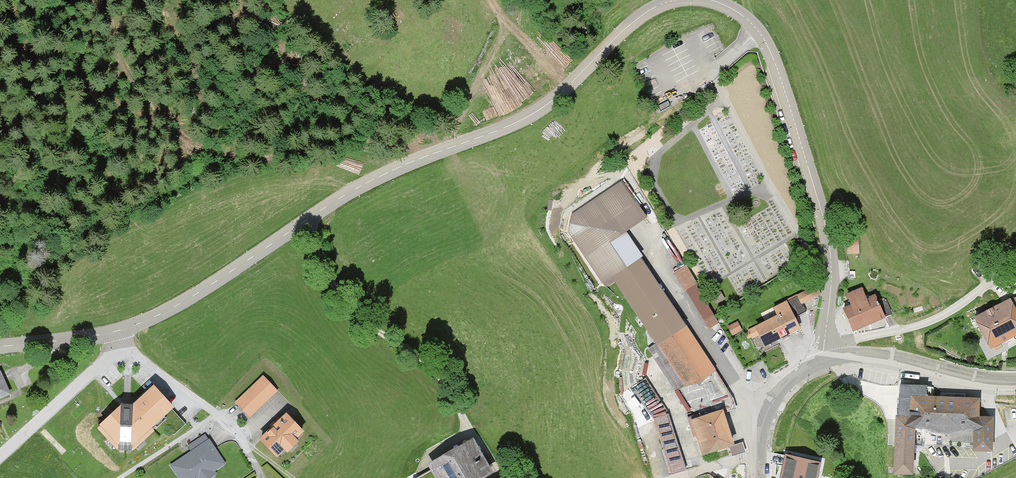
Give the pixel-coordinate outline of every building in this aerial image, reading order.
[(646,217),(620,183),(572,215),(568,233),(601,283),(643,257),(626,231),(646,217)] [(642,261),(612,280),(655,349),(687,329),(642,261)] [(686,266),(673,274),(685,293),(695,286),(686,266)] [(695,286),(685,293),(707,329),(717,322),(695,286)] [(814,287),(796,296),(800,304),(818,294),(814,287)] [(851,307),(844,310),(854,333),(884,319),(874,295),(865,299),(861,290),(846,297),(851,307)] [(974,318),(992,353),(1015,341),(1015,296),(974,318)] [(774,317),(754,328),(766,350),(801,331),(786,303),(771,311),(774,317)] [(739,323),(728,329),(733,338),(744,332),(739,323)] [(655,349),(650,352),(677,395),(714,372),(687,329),(655,349)] [(8,390),(0,371),(0,393),(8,390)] [(263,377),(235,402),(248,416),(275,390),(263,377)] [(170,407),(151,386),(129,405),(116,405),(92,428),(115,450),(125,451),(170,407)] [(896,386),(895,474),(914,475),(915,446),(972,447),(972,452),(993,452),(993,418),(983,418),(983,398),(927,397),(927,386),(896,386)] [(723,409),(691,419),(703,457),(735,447),(723,409)] [(652,418),(669,475),(685,471),(668,413),(652,418)] [(287,414),(256,439),(273,459),(303,433),(287,414)] [(419,449),(410,470),(416,477),(481,477),(491,473),(468,425),(419,449)] [(169,463),(180,477),(202,477),(226,462),(209,437),(169,463)] [(779,477),(819,477),(823,463),(785,454),(779,477)]
